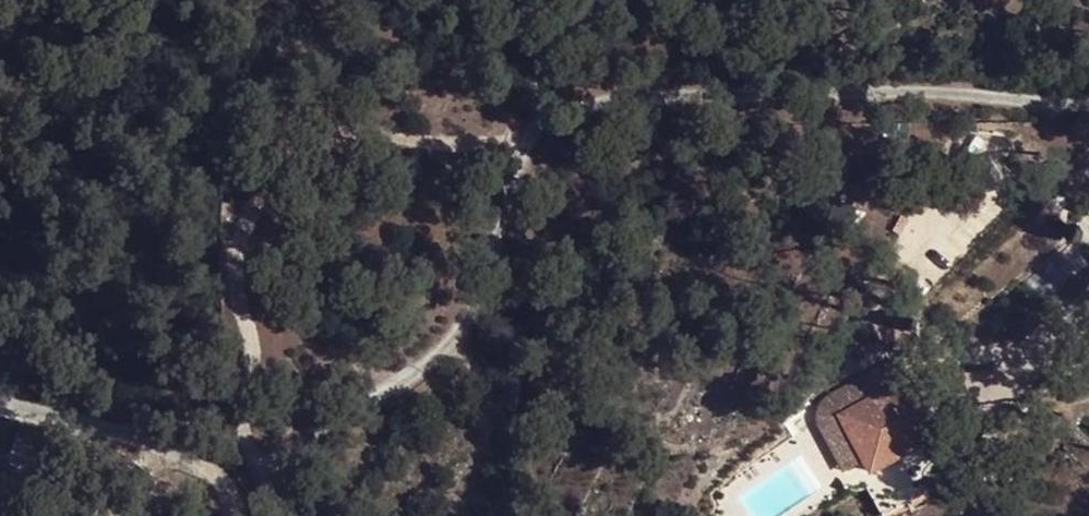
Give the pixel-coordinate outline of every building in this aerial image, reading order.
[(1025,275),(1041,298),(1087,266),(1070,243),(1025,275)] [(877,403),(875,397),(840,416),(869,472),(862,476),(881,513),(964,470),(937,417),(928,420),(907,381),(885,391),(888,397),(877,403)] [(885,391),(875,397),(877,403),(888,397),(885,391)]
